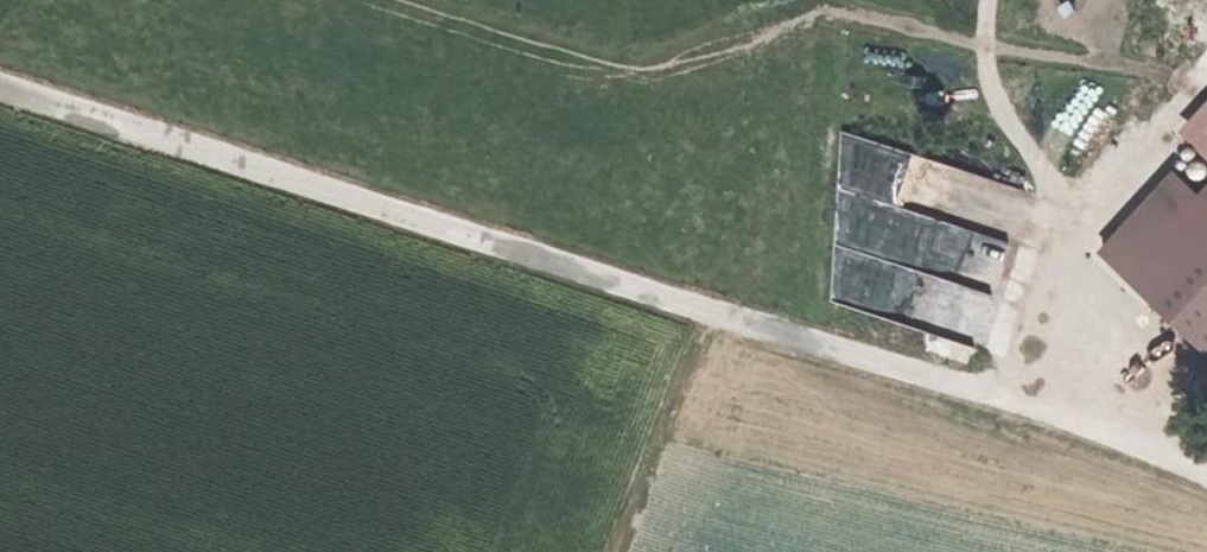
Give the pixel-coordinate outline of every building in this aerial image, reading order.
[(1206,157),(1206,117),(1188,139),(1206,157)] [(855,302),(869,252),(965,279),(980,229),(1010,237),(1026,181),(863,135),(818,292),(855,302)] [(1135,278),(1206,200),(1180,174),(1107,253),(1135,278)] [(1135,278),(1206,346),(1206,200),(1135,278)]
